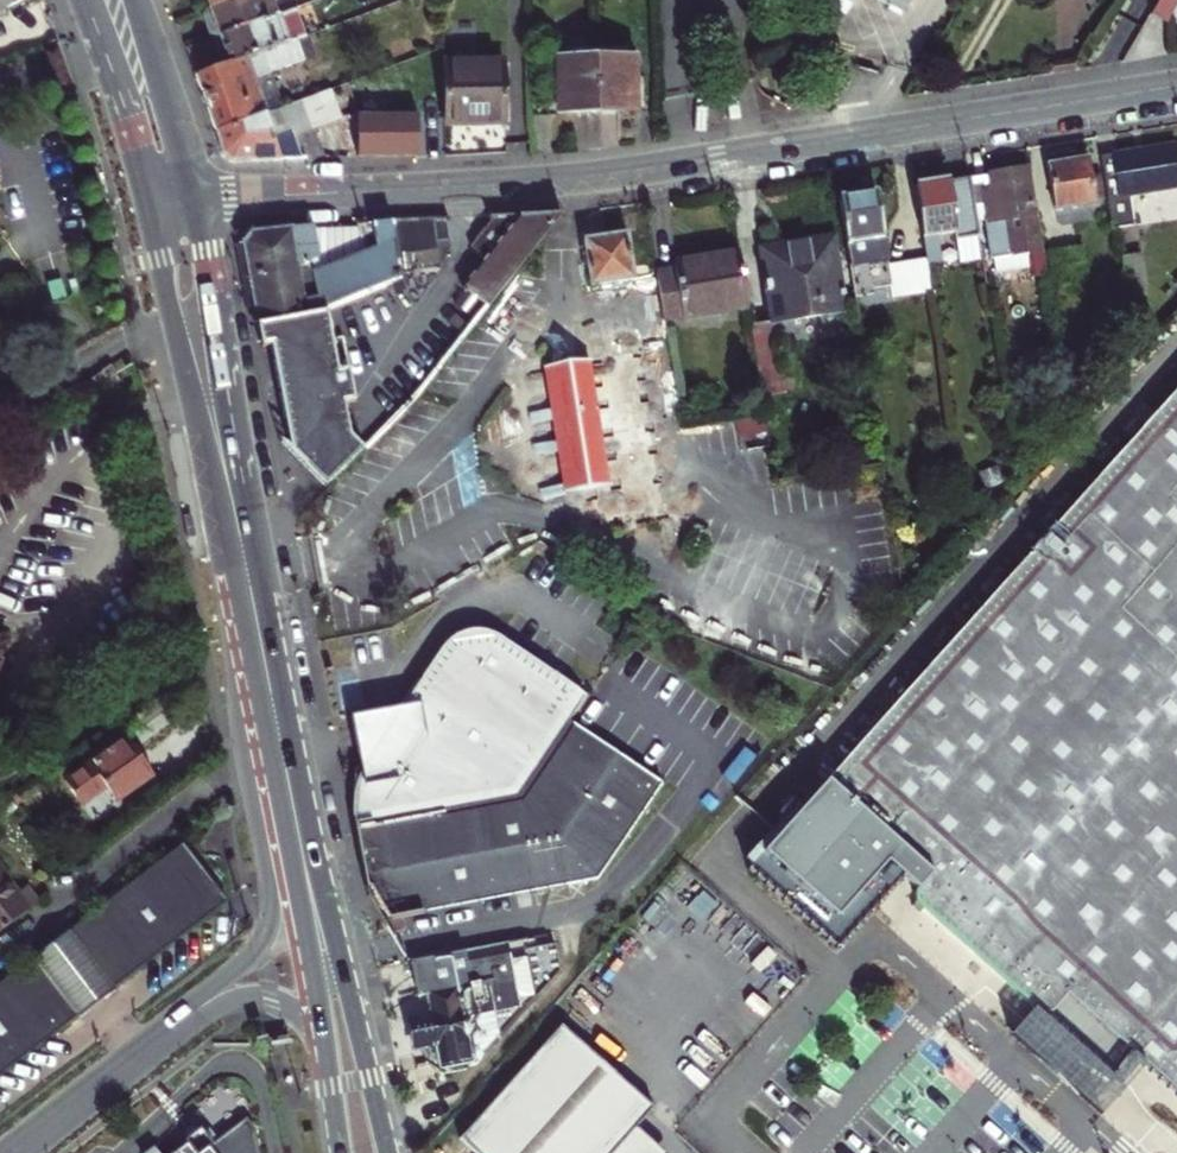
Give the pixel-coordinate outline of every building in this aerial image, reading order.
[(41,1),(40,0),(0,0),(0,1),(5,15),(41,1)] [(219,36),(275,16),(271,3),(275,1),(279,3),(288,0),(231,0),(209,8),(210,10),(208,11),(205,16),(211,33),(217,35),(219,34),(219,36)] [(1151,14),(1167,23),(1176,7),(1176,0),(1159,0),(1151,14)] [(221,45),(218,51),(223,66),(297,40),(306,36),(296,8),(275,16),(219,36),(222,44),(221,45)] [(297,40),(304,60),(316,55),(309,35),(306,36),(297,40)] [(219,36),(186,48),(196,76),(212,70),(223,66),(218,51),(221,45),(222,44),(219,36)] [(223,66),(196,76),(216,132),(265,114),(283,108),(271,72),(304,60),(297,40),(223,66)] [(636,91),(635,48),(596,49),(597,112),(636,112),(636,104),(638,104),(638,91),(636,91)] [(597,112),(596,49),(565,49),(565,58),(558,58),(558,92),(556,92),(556,105),(558,105),(558,112),(597,112)] [(505,63),(445,64),(446,123),(505,122),(505,63)] [(310,124),(312,129),(337,120),(326,92),(302,101),(310,124)] [(265,114),(216,132),(223,155),(232,162),(303,159),(292,131),(310,124),(302,101),(283,108),(265,114)] [(354,115),(339,117),(343,146),(358,143),(354,115)] [(419,117),(358,117),(358,158),(419,158),(419,117)] [(1176,189),(1176,158),(1175,145),(1112,155),(1119,198),(1176,189)] [(1090,176),(1088,159),(1049,165),(1056,210),(1094,203),(1094,201),(1104,200),(1100,175),(1090,176)] [(1033,278),(1047,276),(1036,212),(1033,213),(1026,169),(969,178),(975,221),(985,220),(991,258),(1029,252),(1033,278)] [(927,258),(928,263),(940,261),(935,235),(955,232),(956,240),(977,237),(975,221),(969,178),(915,187),(927,258)] [(875,194),(839,200),(855,298),(874,294),(873,288),(891,286),(893,297),(932,291),(928,263),(927,258),(887,265),(875,194)] [(465,287),(488,305),(562,213),(495,216),(473,244),(488,257),(465,287)] [(451,240),(448,218),(393,220),(393,221),(400,274),(401,277),(439,268),(435,243),(451,240)] [(401,277),(400,274),(393,221),(357,225),(363,257),(324,272),(312,277),(308,265),(319,257),(314,226),(293,227),(248,232),(242,241),(257,324),(316,312),(401,277)] [(584,239),(590,285),(633,279),(627,233),(584,239)] [(977,237),(956,240),(959,254),(980,251),(977,237)] [(772,323),(843,312),(831,239),(796,245),(799,261),(763,267),(772,323)] [(1080,247),(1049,251),(1054,286),(1073,284),(1070,264),(1082,262),(1080,247)] [(675,269),(656,272),(664,320),(747,307),(739,253),(674,263),(675,269)] [(312,277),(324,272),(319,257),(308,265),(312,277)] [(261,347),(272,345),(283,398),(293,450),(299,448),(331,481),(341,471),(364,448),(350,435),(344,403),(355,401),(343,337),(331,339),(325,310),(316,312),(257,324),(261,347)] [(591,489),(596,524),(663,514),(637,351),(530,368),(549,495),(591,489)] [(1126,1047),(1139,1059),(1176,1093),(1176,390),(827,781),(932,874),(915,892),(915,903),(1040,1014),(1050,1013),(1045,1043),(1066,1052),(1084,1060),(1103,1073),(1126,1047)] [(663,783),(571,721),(569,720),(587,696),(496,635),(487,631),(479,629),(469,630),(460,633),(453,637),(445,643),(407,700),(402,707),(394,718),(399,722),(392,732),(385,743),(379,739),(361,771),(356,781),(353,798),(352,810),(353,827),(366,888),(369,888),(378,903),(387,919),(598,879),(663,783)] [(10,657),(0,654),(0,681),(10,657)] [(399,722),(394,718),(402,707),(369,713),(350,716),(361,771),(375,746),(379,739),(385,743),(392,732),(399,722)] [(124,811),(161,782),(136,749),(74,797),(94,821),(117,803),(124,811)] [(193,849),(0,1003),(0,1090),(115,1001),(217,921),(236,906),(193,849)] [(32,917),(21,903),(11,911),(0,898),(0,940),(32,917)] [(0,940),(0,950),(37,922),(32,917),(0,940)] [(496,1034),(492,1012),(501,1010),(494,971),(512,968),(507,942),(410,961),(417,996),(429,994),(433,1017),(409,1021),(414,1048),(427,1045),(429,1052),(440,1050),(443,1062),(453,1060),(454,1067),(468,1065),(471,1059),(480,1057),(479,1053),(496,1034)] [(1028,1038),(1043,1042),(1045,1043),(1050,1013),(1040,1014),(1028,1038)] [(636,1127),(654,1108),(561,1025),(459,1139),(475,1152),(613,1152),(636,1127)] [(1139,1059),(1126,1047),(1103,1073),(1104,1074),(1116,1084),(1139,1059)] [(441,1070),(454,1067),(453,1060),(443,1062),(440,1050),(429,1052),(431,1064),(441,1070)] [(201,1124),(192,1132),(185,1137),(187,1140),(170,1152),(260,1152),(254,1123),(247,1113),(213,1140),(210,1137),(216,1132),(212,1128),(209,1124),(204,1128),(201,1124)] [(636,1127),(613,1152),(664,1152),(636,1127)]
